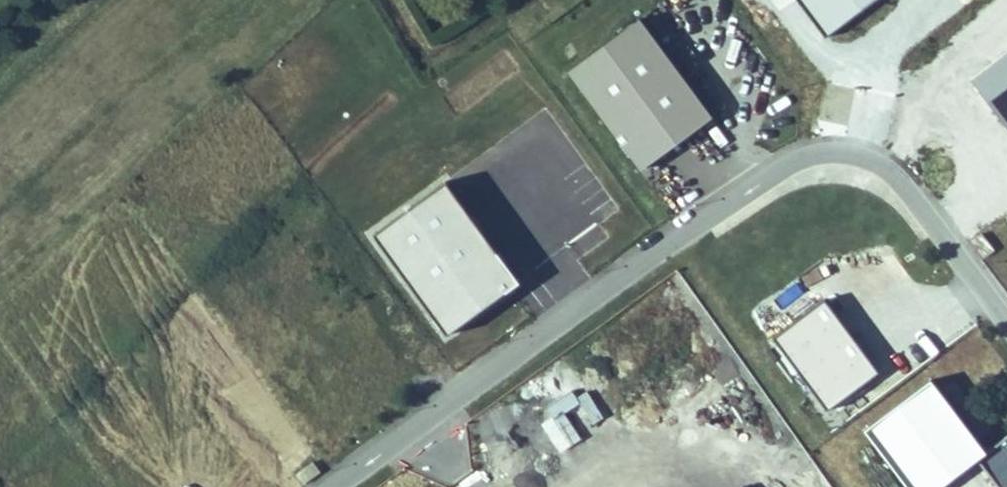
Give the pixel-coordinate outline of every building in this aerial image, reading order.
[(715,122),(641,20),(566,75),(641,176),(715,122)] [(880,375),(827,302),(776,340),(829,412),(880,375)] [(933,382),(870,433),(913,486),(1006,486),(1006,435),(988,450),(933,382)]
